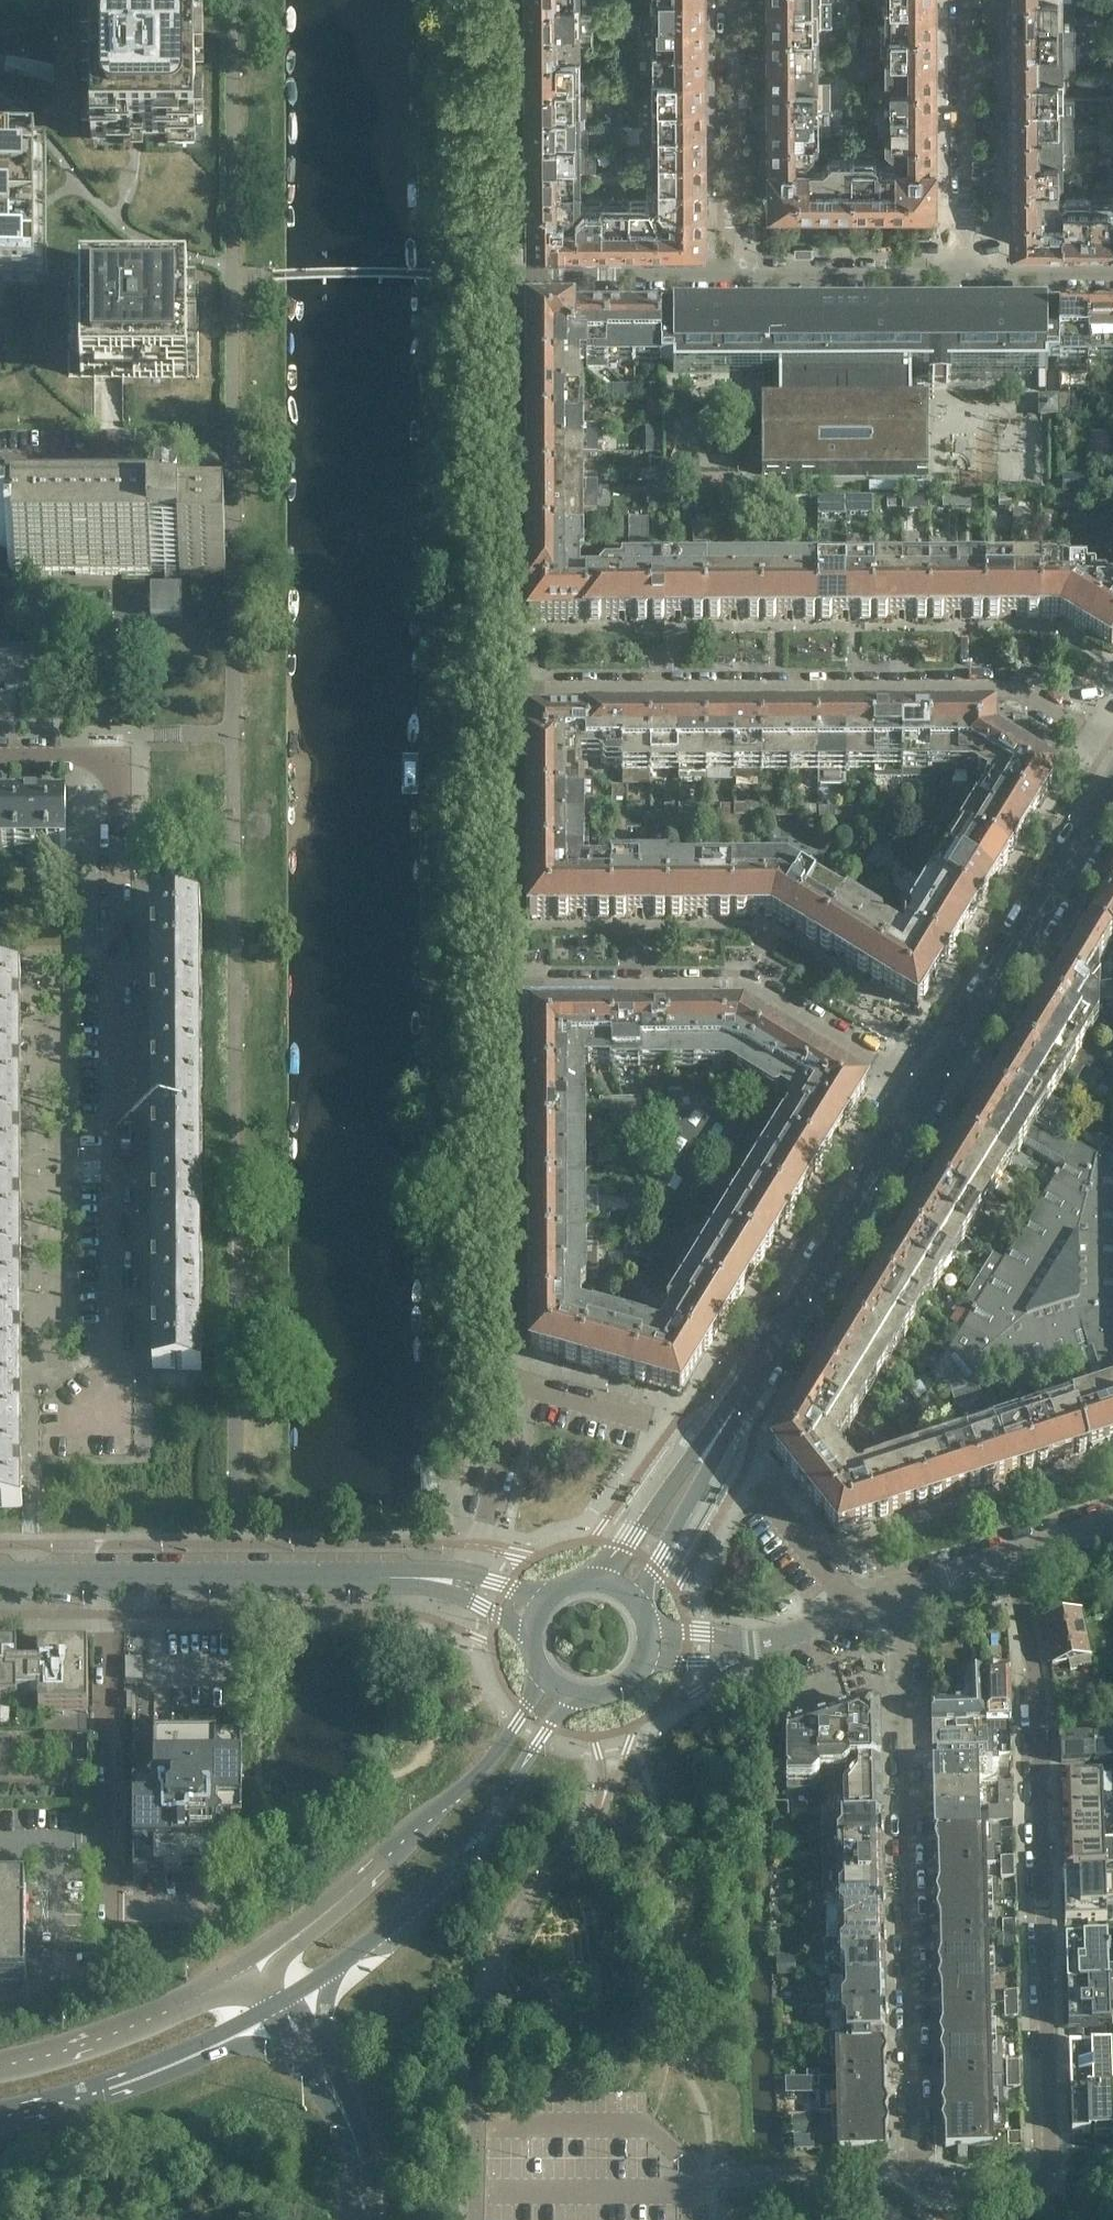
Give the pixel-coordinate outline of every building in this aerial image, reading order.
[(575,0),(525,0),(527,2),(527,14),(575,14),(575,0)] [(621,14),(621,0),(612,0),(612,14),(621,14)] [(703,0),(657,0),(657,13),(703,13),(703,0)] [(814,0),(769,0),(769,26),(814,26),(814,0)] [(856,0),(847,0),(847,14),(856,14),(856,0)] [(934,0),(890,0),(890,26),(934,26),(934,0)] [(1058,0),(1011,0),(1011,15),(1058,15),(1058,0)] [(703,40),(703,13),(657,13),(657,40),(703,40)] [(575,41),(575,14),(527,14),(527,18),(525,21),(525,27),(527,29),(527,41),(575,41)] [(621,27),(621,14),(612,14),(612,27),(621,27)] [(856,26),(856,14),(847,14),(847,26),(856,26)] [(1058,42),(1058,15),(1011,15),(1011,42),(1058,42)] [(80,36),(50,36),(50,82),(50,112),(80,112),(80,139),(88,139),(88,148),(127,148),(140,148),(140,139),(146,139),(153,139),(153,148),(192,148),(192,139),(201,139),(201,112),(192,112),(192,99),(201,99),(201,87),(192,87),(192,75),(201,75),(201,35),(192,35),(192,26),(165,26),(165,35),(103,35),(103,26),(88,26),(88,35),(80,35),(80,36)] [(814,53),(814,26),(769,26),(769,52),(814,53)] [(856,39),(856,26),(847,26),(847,39),(856,39)] [(934,52),(934,26),(890,26),(890,52),(934,52)] [(621,40),(621,27),(612,27),(612,41),(621,40)] [(1103,33),(1103,42),(1112,42),(1112,33),(1103,33)] [(856,53),(856,39),(847,39),(847,53),(856,53)] [(621,54),(621,40),(612,41),(612,54),(621,54)] [(703,67),(703,40),(657,40),(657,67),(703,67)] [(575,67),(575,41),(527,41),(527,45),(525,48),(525,54),(527,56),(527,68),(575,67)] [(1058,70),(1058,42),(1011,42),(1011,70),(1058,70)] [(1103,42),(1103,51),(1112,51),(1112,42),(1103,42)] [(814,78),(814,53),(769,52),(769,78),(814,78)] [(934,78),(934,52),(890,52),(890,79),(934,78)] [(856,68),(856,53),(847,53),(847,67),(856,68)] [(621,67),(621,54),(612,54),(612,67),(621,67)] [(575,94),(575,67),(527,68),(527,72),(525,74),(525,81),(527,83),(527,94),(575,94)] [(621,81),(621,67),(612,67),(612,81),(621,81)] [(704,94),(703,67),(657,67),(657,94),(704,94)] [(856,78),(856,68),(847,67),(847,78),(856,78)] [(1058,97),(1058,70),(1011,70),(1012,97),(1058,97)] [(814,106),(814,78),(769,78),(769,106),(814,106)] [(857,93),(856,78),(847,78),(847,93),(857,93)] [(935,106),(934,78),(890,79),(890,106),(935,106)] [(621,94),(621,81),(612,81),(612,94),(621,94)] [(1104,88),(1104,97),(1112,97),(1112,88),(1104,88)] [(857,106),(857,93),(847,93),(847,106),(857,106)] [(575,121),(575,94),(527,94),(527,99),(525,101),(525,108),(527,110),(528,121),(575,121)] [(621,108),(621,94),(612,94),(612,108),(621,108)] [(704,121),(704,94),(657,94),(657,121),(704,121)] [(1058,124),(1058,97),(1012,97),(1012,124),(1058,124)] [(1104,97),(1104,106),(1112,106),(1112,97),(1104,97)] [(814,133),(814,106),(769,106),(770,133),(814,133)] [(857,121),(857,106),(847,106),(847,121),(857,121)] [(935,133),(935,106),(890,106),(890,133),(935,133)] [(621,121),(621,108),(612,108),(612,121),(621,121)] [(575,148),(575,121),(528,121),(528,126),(525,128),(525,134),(528,137),(528,148),(575,148)] [(621,134),(621,121),(612,121),(612,134),(621,134)] [(704,148),(704,121),(657,121),(657,148),(704,148)] [(857,133),(857,124),(857,121),(847,121),(847,124),(847,133),(857,133)] [(847,133),(847,124),(833,124),(833,133),(847,133)] [(870,133),(870,124),(857,124),(857,133),(870,133)] [(1058,152),(1058,124),(1012,124),(1012,152),(1058,152)] [(814,147),(814,133),(770,133),(770,160),(807,160),(807,154),(814,147)] [(935,159),(935,133),(890,133),(890,146),(899,154),(899,159),(935,159)] [(621,148),(621,134),(612,134),(612,148),(621,148)] [(1104,142),(1104,151),(1112,151),(1112,142),(1104,142)] [(36,281),(36,270),(35,145),(0,145),(0,281),(36,281)] [(576,175),(575,148),(528,148),(528,153),(525,155),(525,161),(528,164),(528,175),(576,175)] [(621,160),(621,148),(612,148),(612,160),(621,160)] [(704,174),(704,148),(657,148),(657,175),(704,174)] [(1094,163),(1094,151),(1085,151),(1085,162),(1094,163)] [(1104,151),(1104,160),(1112,160),(1112,151),(1104,151)] [(1058,179),(1058,152),(1012,152),(1012,179),(1055,179),(1058,179)] [(853,202),(853,154),(829,154),(824,162),(824,202),(853,202)] [(882,202),(882,161),(876,154),(853,154),(853,202),(882,202)] [(935,188),(935,159),(899,159),(899,161),(882,161),(882,202),(932,202),(935,202),(935,199),(935,188)] [(621,171),(621,160),(612,160),(612,171),(621,171)] [(824,202),(824,162),(807,162),(807,160),(770,160),(770,202),(824,202)] [(1094,174),(1094,163),(1085,162),(1085,174),(1094,174)] [(597,180),(597,171),(588,171),(588,180),(597,180)] [(609,180),(609,171),(597,171),(597,180),(609,180)] [(623,180),(623,171),(621,171),(612,171),(609,171),(609,180),(623,180)] [(634,180),(634,171),(623,171),(623,180),(634,180)] [(644,180),(644,174),(644,171),(634,171),(634,180),(644,180)] [(704,247),(704,174),(657,175),(657,195),(651,203),(657,209),(657,247),(704,247)] [(576,247),(576,209),(582,202),(576,195),(576,175),(528,175),(528,180),(525,182),(525,188),(528,191),(528,247),(576,247)] [(1062,199),(1055,195),(1055,179),(1012,179),(1012,206),(1041,206),(1041,215),(1062,215),(1062,199)] [(603,247),(603,199),(586,199),(582,202),(576,209),(576,247),(603,247)] [(630,247),(629,199),(603,199),(603,247),(630,247)] [(657,247),(657,209),(651,203),(647,199),(629,199),(630,247),(657,247)] [(1089,199),(1062,199),(1062,215),(1062,246),(1089,246),(1089,199)] [(1089,199),(1089,246),(1112,246),(1112,199),(1089,199)] [(1062,246),(1062,215),(1041,215),(1041,206),(1012,206),(1012,246),(1062,246)] [(127,280),(69,281),(69,378),(94,378),(110,378),(125,378),(197,378),(197,281),(148,280),(138,280),(127,280)] [(893,471),(893,412),(891,412),(891,413),(880,413),(880,412),(878,412),(878,413),(867,413),(867,412),(865,412),(865,413),(853,414),(853,412),(852,412),(852,414),(840,414),(840,412),(838,412),(838,414),(827,414),(827,412),(825,413),(825,364),(821,364),(821,351),(838,351),(838,352),(868,352),(868,351),(887,351),(887,352),(918,352),(917,351),(933,351),(933,384),(948,384),(948,351),(963,351),(993,351),(1013,351),(1043,351),(1047,351),(1047,350),(1052,350),(1052,313),(1047,313),(1047,311),(1042,311),(1012,311),(993,312),(993,311),(963,311),(963,312),(917,312),(917,311),(887,311),(887,312),(868,312),(868,311),(838,312),(834,312),(820,312),(788,312),(773,312),(758,312),(728,312),(708,312),(678,312),(674,312),(674,314),(662,314),(662,351),(674,351),(674,352),(679,352),(709,352),(728,352),(758,352),(774,352),(774,428),(768,428),(768,430),(769,430),(769,441),(768,441),(768,443),(769,443),(769,455),(768,455),(768,457),(769,457),(770,468),(768,468),(768,470),(787,470),(787,497),(789,497),(799,497),(826,496),(826,471),(827,471),(827,470),(838,470),(838,471),(840,471),(840,470),(851,469),(851,471),(853,471),(853,469),(864,469),(864,471),(866,471),(866,469),(878,469),(878,471),(880,471),(880,469),(891,469),(891,471),(893,471)] [(1088,360),(1088,311),(1059,311),(1059,313),(1060,350),(1060,360),(1088,360)] [(1088,311),(1088,360),(1112,360),(1112,311),(1088,311)] [(587,360),(587,344),(573,344),(573,313),(528,313),(528,318),(525,321),(525,327),(528,330),(528,358),(526,360),(526,367),(528,370),(528,374),(528,376),(559,376),(559,372),(577,372),(577,360),(587,360)] [(608,360),(607,313),(573,313),(573,344),(587,344),(587,360),(608,360)] [(635,360),(635,313),(607,313),(608,360),(635,360)] [(662,360),(662,351),(662,314),(662,313),(635,313),(635,360),(662,360)] [(579,400),(578,382),(577,382),(577,372),(559,372),(559,376),(528,376),(528,374),(526,377),(526,383),(528,386),(528,400),(579,400)] [(612,399),(612,386),(601,386),(601,399),(612,399)] [(623,399),(623,387),(612,386),(612,399),(623,399)] [(1070,410),(1070,386),(1060,386),(1060,410),(1070,410)] [(634,399),(634,387),(623,387),(623,399),(634,399)] [(662,399),(662,387),(649,387),(649,399),(662,399)] [(662,413),(662,399),(649,399),(649,413),(662,413)] [(579,428),(579,400),(528,400),(528,414),(526,416),(526,423),(528,426),(528,428),(579,428)] [(1058,416),(1057,400),(1041,400),(1041,416),(1058,416)] [(579,455),(579,428),(528,428),(528,430),(526,433),(526,439),(528,442),(529,456),(579,455)] [(662,455),(662,444),(650,444),(650,455),(662,455)] [(579,483),(579,455),(529,456),(529,470),(526,472),(526,479),(529,482),(529,484),(579,483)] [(662,469),(662,455),(650,455),(650,469),(662,469)] [(579,511),(579,483),(529,484),(529,486),(526,489),(526,495),(529,498),(529,511),(579,511)] [(1079,496),(1079,488),(1060,485),(1060,496),(1068,496),(1079,496)] [(1013,508),(1013,496),(1001,496),(1001,508),(1013,508)] [(1022,508),(1022,496),(1013,496),(1013,508),(1022,508)] [(1068,508),(1068,496),(1060,496),(1057,496),(1057,508),(1068,508)] [(1079,508),(1079,496),(1068,496),(1068,508),(1079,508)] [(663,508),(662,497),(649,497),(649,508),(663,508)] [(677,508),(677,497),(662,497),(663,508),(677,508)] [(688,508),(688,497),(677,497),(677,508),(688,508)] [(733,508),(733,497),(722,497),(722,508),(733,508)] [(745,508),(745,497),(733,497),(733,508),(745,508)] [(789,509),(789,497),(787,497),(778,497),(778,509),(789,509)] [(799,509),(799,497),(789,497),(789,509),(799,509)] [(826,497),(817,497),(817,517),(845,517),(845,516),(845,515),(845,509),(845,497),(834,497),(826,497)] [(855,497),(845,497),(845,509),(845,515),(873,515),(873,497),(855,497)] [(901,508),(901,497),(890,497),(890,508),(901,508)] [(911,508),(911,497),(901,497),(901,508),(911,508)] [(957,508),(957,497),(945,497),(945,508),(957,508)] [(966,508),(966,497),(957,497),(957,508),(966,508)] [(579,539),(579,511),(529,511),(529,526),(526,528),(526,535),(529,538),(529,539),(579,539)] [(628,525),(628,511),(616,511),(616,525),(628,525)] [(225,575),(225,538),(180,538),(180,543),(166,543),(166,533),(173,533),(175,533),(176,532),(177,532),(178,530),(179,529),(179,528),(180,526),(179,525),(179,523),(178,522),(176,521),(175,521),(173,520),(163,520),(162,521),(160,521),(159,522),(158,523),(158,524),(157,525),(157,527),(157,532),(158,543),(151,543),(151,538),(75,538),(75,575),(165,575),(165,588),(165,606),(150,606),(150,623),(181,623),(181,575),(225,575)] [(628,539),(628,525),(616,525),(616,539),(628,539)] [(75,538),(68,538),(16,539),(9,539),(9,532),(9,531),(9,530),(7,528),(7,527),(5,526),(4,526),(2,526),(1,526),(0,527),(0,548),(1,549),(2,549),(3,549),(15,549),(15,563),(8,563),(8,570),(15,569),(15,575),(16,575),(68,575),(75,575),(75,538)] [(1106,539),(1106,526),(1093,527),(1093,539),(1106,539)] [(579,560),(579,539),(529,539),(529,542),(526,545),(526,551),(529,554),(529,567),(577,567),(577,560),(579,560)] [(616,553),(616,539),(605,539),(605,553),(616,553)] [(628,553),(628,539),(616,539),(616,553),(628,553)] [(577,583),(577,567),(529,567),(529,582),(526,584),(526,591),(529,594),(529,595),(565,595),(565,596),(587,596),(587,583),(577,583)] [(957,620),(957,569),(929,570),(929,620),(957,620)] [(985,620),(985,569),(957,569),(957,620),(985,620)] [(1013,620),(1013,569),(985,569),(985,620),(1013,620)] [(1041,619),(1041,569),(1013,569),(1013,620),(1041,619)] [(1068,620),(1068,574),(1069,574),(1069,569),(1041,569),(1041,619),(1060,619),(1066,623),(1068,620)] [(650,621),(650,570),(621,571),(621,575),(622,575),(622,621),(650,621)] [(678,621),(678,570),(650,570),(650,621),(678,621)] [(706,620),(706,570),(678,570),(678,621),(706,620)] [(734,620),(734,570),(706,570),(706,620),(734,620)] [(762,620),(761,570),(734,570),(734,620),(762,620)] [(790,620),(789,570),(761,570),(762,620),(790,620)] [(818,620),(817,570),(789,570),(790,620),(818,620)] [(845,620),(845,570),(817,570),(818,620),(845,620)] [(873,620),(873,570),(845,570),(845,620),(873,620)] [(901,620),(901,570),(873,570),(873,620),(901,620)] [(929,620),(929,570),(901,570),(901,620),(929,620)] [(1103,588),(1103,584),(1095,584),(1095,579),(1087,579),(1087,574),(1069,574),(1068,574),(1068,620),(1066,623),(1111,651),(1112,648),(1112,588),(1103,588)] [(622,575),(621,575),(602,575),(600,578),(600,583),(587,583),(587,596),(587,621),(622,621),(622,575)] [(587,621),(587,596),(565,596),(565,595),(529,595),(529,621),(587,621)] [(5,683),(5,689),(37,689),(37,647),(5,647),(5,649),(0,649),(0,683),(5,683)] [(678,770),(678,719),(650,720),(650,770),(678,770)] [(706,770),(706,719),(678,719),(678,770),(706,770)] [(734,769),(734,719),(706,719),(706,770),(734,769)] [(762,769),(762,719),(734,719),(734,769),(762,769)] [(790,769),(790,719),(762,719),(762,769),(790,769)] [(818,769),(818,719),(790,719),(790,769),(818,769)] [(846,769),(846,719),(818,719),(818,769),(846,769)] [(874,769),(874,719),(846,719),(846,769),(874,769)] [(902,769),(902,719),(874,719),(874,769),(902,769)] [(930,769),(930,719),(902,719),(902,769),(930,769)] [(982,753),(982,738),(994,738),(994,719),(930,719),(930,769),(974,769),(981,774),(987,764),(987,753),(982,753)] [(587,744),(587,720),(529,720),(529,745),(566,745),(566,744),(587,744)] [(622,765),(622,720),(587,720),(587,744),(587,758),(601,758),(601,764),(602,765),(622,765)] [(650,770),(650,720),(622,720),(622,765),(622,770),(650,770)] [(1057,779),(996,742),(995,741),(995,740),(994,739),(994,738),(982,738),(982,753),(987,753),(987,764),(981,774),(992,780),(990,789),(1001,792),(1036,813),(1057,779)] [(578,773),(578,758),(587,758),(587,744),(566,744),(566,745),(529,745),(530,773),(578,773)] [(580,801),(580,781),(578,781),(578,773),(530,773),(530,801),(580,801)] [(965,801),(972,790),(974,790),(968,785),(958,785),(965,801)] [(626,798),(626,787),(613,787),(613,798),(626,798)] [(1036,813),(1001,792),(990,789),(987,798),(979,811),(1021,837),(1036,813)] [(626,808),(626,798),(613,798),(613,808),(626,808)] [(941,809),(941,798),(930,798),(930,814),(941,809)] [(580,829),(580,801),(530,801),(530,829),(580,829)] [(66,804),(0,804),(0,853),(66,853),(66,804)] [(626,819),(626,808),(613,808),(613,819),(626,819)] [(640,819),(640,808),(626,808),(626,819),(640,819)] [(678,818),(678,808),(668,808),(668,818),(678,818)] [(690,818),(690,808),(678,808),(678,818),(680,818),(690,818)] [(734,818),(734,808),(722,808),(722,818),(732,818),(734,818)] [(750,818),(750,808),(734,808),(734,818),(744,818),(750,818)] [(790,818),(790,808),(777,808),(777,818),(790,818)] [(804,818),(804,808),(790,808),(790,818),(804,818)] [(942,822),(948,813),(941,809),(930,814),(942,822)] [(1021,837),(979,811),(964,835),(1007,861),(1021,837)] [(913,824),(912,815),(902,815),(902,830),(913,824)] [(668,831),(668,818),(657,818),(657,831),(668,831)] [(680,818),(678,818),(668,818),(668,831),(680,831),(680,818)] [(732,831),(732,818),(722,818),(722,831),(732,831)] [(744,831),(744,818),(734,818),(732,818),(732,831),(744,831)] [(846,828),(846,818),(830,818),(842,825),(846,828)] [(859,836),(859,819),(846,818),(846,828),(851,831),(859,836)] [(626,830),(626,819),(613,819),(613,830),(626,830)] [(640,830),(640,819),(626,819),(626,830),(640,830)] [(914,838),(920,829),(913,824),(902,830),(914,838)] [(842,845),(851,831),(846,828),(842,825),(833,840),(842,845)] [(580,857),(580,829),(530,829),(530,857),(580,857)] [(626,841),(626,830),(613,830),(613,841),(626,841)] [(850,850),(859,836),(851,831),(842,845),(850,850)] [(874,845),(886,839),(888,838),(888,831),(874,831),(874,845)] [(1007,861),(964,835),(950,859),(992,885),(1007,861)] [(890,855),(895,846),(886,839),(874,845),(879,848),(890,855)] [(894,857),(890,855),(879,848),(874,856),(889,865),(894,857)] [(889,865),(874,856),(870,863),(885,872),(889,865)] [(589,886),(589,872),(580,872),(580,857),(530,857),(530,887),(579,887),(579,886),(589,886)] [(992,885),(950,859),(935,882),(978,909),(992,885)] [(668,918),(668,871),(668,867),(640,868),(640,918),(668,918)] [(640,918),(640,868),(611,868),(611,872),(611,918),(640,918)] [(700,918),(700,871),(668,871),(668,918),(700,918)] [(733,917),(732,871),(700,871),(700,918),(733,917)] [(765,917),(765,888),(771,888),(771,871),(732,871),(733,917),(765,917)] [(791,929),(815,890),(785,871),(771,871),(771,888),(765,888),(765,917),(772,917),(791,929)] [(611,918),(611,872),(589,872),(589,886),(579,886),(579,887),(579,918),(611,918)] [(978,909),(935,882),(920,906),(963,932),(978,909)] [(579,918),(579,887),(530,887),(530,918),(579,918)] [(903,896),(890,888),(886,894),(899,902),(903,896)] [(843,907),(842,906),(815,890),(791,929),(819,946),(843,907)] [(899,902),(886,894),(882,901),(895,909),(899,902)] [(1093,931),(1112,944),(1112,898),(1093,931)] [(870,978),(895,937),(882,929),(883,927),(844,903),(842,906),(843,907),(819,946),(870,978)] [(201,972),(200,905),(151,905),(152,972),(201,972)] [(963,932),(920,906),(912,921),(916,923),(908,936),(921,944),(923,941),(948,956),(963,932)] [(1112,949),(1112,944),(1093,931),(1063,979),(1099,1001),(1100,999),(1112,999),(1112,979),(1106,979),(1098,974),(1112,949)] [(918,1007),(948,956),(923,941),(921,944),(908,936),(904,942),(895,937),(870,978),(918,1007)] [(201,1038),(201,972),(152,972),(152,1039),(201,1038)] [(21,976),(0,976),(0,1043),(21,1043),(21,976)] [(1099,1008),(1099,1001),(1063,979),(1049,1003),(1089,1027),(1099,1008)] [(1080,1041),(1089,1027),(1049,1003),(1035,1025),(1080,1052),(1085,1045),(1080,1041)] [(668,1067),(668,1016),(640,1017),(640,1067),(668,1067)] [(696,1067),(696,1016),(668,1016),(668,1067),(696,1067)] [(741,1073),(767,1031),(744,1016),(696,1016),(696,1067),(730,1066),(741,1073)] [(580,1048),(580,1017),(530,1017),(530,1048),(580,1048)] [(612,1064),(612,1017),(580,1017),(580,1048),(590,1048),(590,1064),(612,1064)] [(640,1067),(640,1017),(612,1017),(612,1064),(612,1067),(640,1067)] [(1080,1052),(1035,1025),(1021,1048),(1061,1073),(1070,1059),(1074,1062),(1080,1052)] [(802,1089),(818,1062),(767,1031),(741,1073),(779,1097),(782,1093),(793,1100),(800,1088),(802,1089)] [(201,1105),(201,1038),(152,1039),(152,1105),(201,1105)] [(21,1043),(0,1043),(0,1109),(21,1109),(21,1043)] [(590,1048),(580,1048),(530,1048),(531,1078),(581,1078),(581,1064),(590,1064),(590,1048)] [(1061,1073),(1021,1048),(1008,1070),(1053,1098),(1056,1091),(1052,1088),(1061,1073)] [(866,1091),(818,1062),(802,1089),(849,1118),(866,1091)] [(1053,1098),(1008,1070),(992,1095),(1032,1120),(1041,1105),(1046,1108),(1053,1098)] [(1098,1096),(1112,1105),(1112,1074),(1098,1096)] [(581,1106),(581,1078),(531,1078),(531,1106),(581,1106)] [(849,1118),(802,1089),(800,1088),(793,1100),(782,1093),(779,1097),(797,1108),(795,1110),(838,1137),(849,1118)] [(1038,1123),(1032,1120),(992,1095),(978,1119),(1022,1147),(1052,1165),(1060,1170),(1052,1182),(1039,1204),(1033,1213),(1027,1223),(1010,1252),(1004,1261),(999,1270),(983,1295),(977,1306),(972,1314),(954,1343),(948,1353),(943,1362),(933,1377),(952,1396),(972,1390),(979,1387),(986,1385),(1021,1374),(1032,1370),(1042,1367),(1058,1361),(1085,1353),(1089,1367),(1100,1399),(1112,1439),(1112,1168),(1038,1123)] [(697,1111),(697,1097),(686,1097),(686,1111),(697,1111)] [(708,1111),(708,1097),(697,1097),(697,1111),(708,1111)] [(615,1111),(615,1100),(601,1100),(601,1111),(615,1111)] [(628,1111),(628,1100),(615,1100),(615,1111),(628,1111)] [(641,1111),(641,1100),(628,1100),(628,1111),(641,1111)] [(754,1115),(760,1106),(750,1100),(744,1109),(754,1115)] [(201,1171),(201,1105),(152,1105),(152,1171),(201,1171)] [(581,1134),(581,1106),(531,1106),(531,1134),(581,1134)] [(21,1109),(0,1109),(0,1176),(21,1176),(21,1109)] [(749,1124),(754,1115),(744,1109),(739,1118),(749,1124)] [(838,1137),(795,1110),(780,1134),(823,1161),(838,1137)] [(668,1121),(668,1111),(655,1111),(655,1121),(668,1121)] [(725,1141),(732,1130),(737,1122),(718,1111),(708,1111),(697,1111),(686,1111),(668,1111),(668,1121),(668,1134),(668,1144),(668,1151),(661,1179),(658,1188),(670,1196),(686,1205),(711,1164),(718,1153),(725,1141)] [(741,1136),(749,1124),(739,1118),(737,1122),(732,1130),(741,1136)] [(1022,1147),(978,1119),(965,1139),(1006,1164),(1013,1152),(1017,1155),(1022,1147)] [(668,1134),(668,1121),(655,1121),(655,1134),(668,1134)] [(734,1147),(741,1136),(732,1130),(725,1141),(734,1147)] [(581,1162),(581,1134),(531,1134),(531,1162),(581,1162)] [(668,1144),(668,1134),(655,1134),(655,1144),(668,1144)] [(823,1161),(780,1134),(766,1158),(808,1184),(823,1161)] [(996,1180),(1006,1164),(965,1139),(951,1163),(996,1190),(1000,1183),(996,1180)] [(727,1158),(734,1147),(725,1141),(718,1153),(727,1158)] [(720,1170),(727,1158),(718,1153),(711,1164),(720,1170)] [(808,1184),(766,1158),(751,1182),(794,1208),(808,1184)] [(581,1190),(581,1162),(531,1162),(531,1190),(581,1190)] [(996,1190),(951,1163),(936,1186),(977,1211),(986,1198),(990,1200),(996,1190)] [(1052,1182),(1060,1170),(1052,1165),(1045,1177),(1052,1182)] [(201,1238),(201,1171),(152,1171),(152,1238),(201,1238)] [(658,1188),(661,1179),(648,1175),(644,1189),(658,1188)] [(21,1176),(0,1176),(0,1243),(21,1243),(21,1176)] [(764,1256),(794,1208),(751,1182),(722,1229),(764,1256)] [(967,1227),(977,1211),(936,1186),(922,1210),(967,1237),(972,1230),(967,1227)] [(653,1205),(658,1188),(644,1189),(640,1201),(653,1205)] [(666,1208),(670,1196),(658,1188),(653,1205),(666,1208)] [(581,1218),(581,1190),(531,1190),(531,1218),(581,1218)] [(1033,1213),(1039,1204),(1032,1200),(1026,1209),(1033,1213)] [(1027,1223),(1033,1213),(1026,1209),(1020,1219),(1027,1223)] [(967,1237),(922,1210),(908,1231),(950,1257),(958,1244),(961,1246),(967,1237)] [(581,1246),(581,1218),(531,1218),(531,1246),(581,1246)] [(764,1256),(722,1229),(707,1254),(750,1280),(764,1256)] [(940,1273),(950,1257),(908,1231),(894,1255),(939,1282),(943,1276),(940,1273)] [(642,1246),(644,1237),(631,1234),(628,1245),(642,1246)] [(653,1253),(657,1241),(644,1237),(642,1246),(653,1253)] [(201,1304),(201,1238),(152,1238),(152,1304),(201,1304)] [(21,1243),(0,1243),(0,1309),(22,1309),(21,1243)] [(638,1259),(642,1246),(628,1245),(625,1255),(638,1259)] [(581,1291),(581,1274),(581,1246),(531,1246),(531,1306),(564,1306),(564,1302),(577,1302),(577,1291),(581,1291)] [(651,1262),(653,1253),(642,1246),(638,1259),(651,1262)] [(1004,1261),(1010,1252),(1002,1247),(997,1256),(1004,1261)] [(750,1280),(707,1254),(692,1277),(735,1304),(750,1280)] [(939,1282),(894,1255),(879,1279),(920,1304),(928,1291),(932,1294),(939,1282)] [(999,1270),(1004,1261),(997,1256),(991,1265),(999,1270)] [(704,1355),(735,1304),(692,1277),(669,1316),(673,1318),(667,1328),(678,1335),(676,1338),(704,1355)] [(911,1319),(920,1304),(879,1279),(865,1302),(910,1329),(915,1322),(911,1319)] [(627,1295),(630,1287),(617,1283),(614,1295),(627,1295)] [(640,1301),(643,1290),(630,1287),(627,1295),(640,1301)] [(977,1306),(983,1295),(976,1291),(969,1301),(977,1306)] [(625,1305),(627,1295),(614,1295),(612,1302),(625,1305)] [(637,1309),(640,1301),(627,1295),(625,1305),(637,1309)] [(972,1314),(977,1306),(969,1301),(964,1309),(972,1314)] [(579,1365),(592,1317),(577,1312),(577,1302),(564,1302),(564,1306),(564,1329),(561,1329),(553,1358),(579,1365)] [(910,1329),(865,1302),(851,1324),(892,1350),(900,1337),(904,1339),(910,1329)] [(202,1372),(201,1304),(152,1304),(153,1372),(202,1372)] [(553,1358),(561,1329),(564,1329),(564,1306),(531,1306),(531,1352),(553,1358)] [(22,1309),(0,1309),(0,1376),(22,1376),(22,1309)] [(606,1373),(619,1324),(592,1317),(579,1365),(606,1373)] [(632,1380),(646,1332),(619,1324),(606,1373),(632,1380)] [(882,1366),(892,1350),(851,1324),(836,1349),(881,1376),(886,1368),(882,1366)] [(667,1359),(664,1358),(676,1338),(678,1335),(667,1328),(662,1336),(646,1332),(632,1380),(657,1387),(667,1359)] [(680,1394),(698,1364),(704,1355),(676,1338),(664,1358),(667,1359),(657,1387),(680,1394)] [(948,1353),(954,1343),(946,1338),(940,1348),(948,1353)] [(943,1362),(948,1353),(940,1348),(935,1357),(943,1362)] [(881,1376),(836,1349),(822,1371),(863,1397),(872,1382),(876,1384),(881,1376)] [(1089,1367),(1085,1353),(1058,1361),(1063,1376),(1089,1367)] [(1045,1376),(1042,1367),(1032,1370),(1035,1379),(1045,1376)] [(1035,1379),(1032,1370),(1021,1374),(1024,1383),(1035,1379)] [(854,1411),(863,1397),(822,1371),(808,1395),(853,1422),(858,1414),(854,1411)] [(22,1376),(0,1376),(0,1443),(22,1443),(22,1376)] [(989,1394),(986,1385),(979,1387),(982,1396),(989,1394)] [(982,1396),(979,1387),(972,1390),(974,1399),(982,1396)] [(928,1414),(931,1402),(923,1392),(912,1393),(928,1414)] [(928,1414),(912,1393),(909,1394),(905,1407),(914,1417),(928,1414)] [(853,1422),(808,1395),(794,1417),(822,1434),(835,1442),(843,1429),(849,1429),(853,1422)] [(1100,1399),(1074,1408),(1088,1452),(1112,1444),(1112,1439),(1100,1399)] [(1088,1452),(1074,1408),(1056,1413),(1055,1409),(1046,1412),(1062,1461),(1088,1452)] [(1062,1461),(1046,1412),(1036,1415),(1038,1420),(1020,1425),(1035,1470),(1062,1461)] [(810,1455),(822,1434),(794,1417),(773,1451),(789,1471),(810,1455)] [(1035,1470),(1020,1425),(1003,1431),(1002,1426),(993,1429),(1008,1478),(1035,1470)] [(858,1453),(874,1440),(865,1429),(861,1442),(852,1449),(858,1453)] [(874,1440),(882,1433),(879,1429),(867,1430),(865,1429),(874,1440)] [(1008,1478),(993,1429),(983,1433),(984,1437),(967,1443),(982,1487),(1008,1478)] [(882,1449),(886,1439),(882,1433),(874,1440),(882,1449)] [(831,1449),(835,1442),(822,1434),(810,1455),(789,1471),(806,1492),(843,1464),(831,1449)] [(869,1453),(882,1449),(874,1440),(858,1453),(861,1460),(869,1453)] [(22,1443),(0,1443),(0,1510),(22,1510),(22,1443)] [(982,1487),(967,1443),(950,1448),(948,1444),(939,1447),(955,1496),(982,1487)] [(955,1496),(939,1447),(930,1450),(931,1455),(914,1460),(928,1504),(955,1496)] [(928,1504),(914,1460),(897,1466),(896,1461),(886,1464),(902,1513),(928,1504)] [(845,1495),(864,1488),(862,1480),(853,1477),(843,1464),(806,1492),(823,1514),(845,1495)] [(902,1513),(886,1464),(880,1466),(878,1471),(866,1475),(862,1480),(864,1488),(875,1522),(902,1513)] [(438,1514),(438,1479),(438,1475),(422,1476),(422,1514),(438,1514)] [(875,1522),(864,1488),(845,1495),(823,1514),(838,1534),(875,1522)] [(1091,1665),(1082,1614),(1043,1621),(1048,1647),(1043,1647),(1047,1666),(1069,1662),(1070,1669),(1091,1665)] [(17,1706),(17,1696),(39,1696),(39,1715),(88,1715),(88,1650),(39,1650),(39,1671),(17,1671),(17,1650),(0,1650),(0,1706),(17,1706)] [(1011,1722),(1009,1670),(985,1670),(985,1673),(986,1723),(1011,1722)] [(986,1723),(985,1673),(965,1674),(966,1690),(963,1690),(963,1692),(955,1701),(953,1701),(953,1703),(932,1703),(932,1725),(986,1723)] [(880,1765),(879,1724),(879,1711),(873,1706),(846,1715),(847,1766),(857,1766),(880,1765)] [(847,1766),(846,1715),(818,1724),(819,1770),(845,1770),(847,1766)] [(819,1770),(818,1724),(787,1733),(787,1782),(816,1781),(819,1778),(819,1770)] [(242,1822),(242,1734),(154,1735),(154,1780),(149,1785),(133,1785),(133,1873),(217,1873),(217,1828),(222,1822),(242,1822)] [(1112,1734),(1058,1735),(1060,1762),(1112,1760),(1112,1734)] [(1011,1755),(1011,1745),(987,1746),(987,1748),(987,1756),(1011,1756),(1011,1755)] [(987,1756),(987,1748),(967,1748),(967,1757),(987,1756)] [(979,1784),(979,1760),(933,1761),(934,1785),(979,1784)] [(881,1815),(880,1765),(857,1766),(857,1776),(852,1776),(848,1783),(848,1816),(881,1815)] [(1092,1774),(1060,1776),(1061,1780),(1061,1798),(1103,1796),(1112,1796),(1112,1774),(1102,1774),(1092,1774)] [(1013,1801),(1012,1783),(999,1783),(999,1801),(1013,1801)] [(980,1807),(979,1784),(934,1785),(934,1808),(980,1807)] [(74,1804),(91,1804),(91,1790),(73,1790),(74,1804)] [(1103,1796),(1061,1798),(1062,1821),(1094,1820),(1104,1819),(1103,1796)] [(980,1830),(980,1807),(934,1808),(935,1831),(938,1831),(980,1830)] [(1013,1820),(1013,1807),(989,1807),(990,1821),(1013,1820)] [(882,1843),(881,1815),(848,1816),(837,1816),(837,1822),(842,1825),(842,1830),(838,1835),(822,1835),(822,1844),(882,1843)] [(1094,1820),(1062,1821),(1063,1843),(1095,1842),(1104,1841),(1104,1819),(1094,1820)] [(984,1830),(980,1830),(938,1831),(935,1839),(938,1847),(939,1866),(985,1865),(984,1830)] [(1063,1843),(1064,1864),(1063,1865),(1064,1866),(1085,1865),(1095,1864),(1112,1864),(1112,1841),(1104,1841),(1095,1842),(1063,1843)] [(883,1870),(882,1843),(822,1844),(823,1853),(838,1853),(842,1856),(843,1861),(838,1866),(838,1871),(883,1870)] [(1015,1864),(1014,1851),(1001,1851),(1001,1864),(1015,1864)] [(1015,1877),(1015,1864),(1001,1864),(1002,1878),(1015,1877)] [(986,1900),(985,1865),(939,1866),(939,1885),(936,1893),(939,1901),(986,1900)] [(1098,1868),(1098,1873),(1088,1874),(1064,1875),(1064,1883),(1065,1922),(1087,1921),(1107,1921),(1107,1899),(1112,1899),(1112,1868),(1098,1868)] [(883,1897),(883,1870),(838,1871),(839,1876),(843,1880),(843,1885),(839,1890),(823,1890),(824,1899),(883,1897)] [(26,1983),(26,1981),(26,1888),(0,1888),(0,1983),(26,1983)] [(884,1925),(883,1897),(824,1899),(824,1908),(839,1907),(844,1911),(844,1916),(840,1920),(840,1926),(884,1925)] [(987,1936),(986,1900),(939,1901),(936,1910),(940,1918),(940,1937),(987,1936)] [(1016,1935),(1016,1921),(1003,1922),(1003,1935),(1016,1935)] [(885,1953),(884,1925),(840,1926),(840,1931),(844,1935),(845,1940),(840,1944),(825,1945),(825,1954),(885,1953)] [(1066,1939),(1066,1953),(1066,1957),(1067,1985),(1112,1983),(1112,1967),(1108,1967),(1108,1954),(1110,1954),(1110,1950),(1108,1950),(1107,1938),(1101,1938),(1101,1930),(1088,1930),(1087,1930),(1088,1939),(1066,1939)] [(1017,1948),(1016,1935),(1003,1935),(1003,1948),(1017,1948)] [(987,1970),(987,1936),(940,1937),(941,1955),(938,1963),(941,1971),(987,1970)] [(885,1979),(885,1953),(825,1954),(825,1962),(841,1962),(845,1966),(845,1971),(841,1975),(841,1981),(885,1979)] [(988,2006),(987,1970),(941,1971),(938,1980),(942,1988),(942,2007),(988,2006)] [(886,2008),(885,1979),(841,1981),(841,1986),(846,1989),(846,1995),(842,1999),(826,2000),(826,2009),(886,2008)] [(1067,1985),(1069,2028),(1104,2027),(1110,2026),(1109,2008),(1110,2008),(1110,2004),(1112,2004),(1112,1983),(1067,1985)] [(1018,2005),(1018,1992),(1004,1992),(1005,2005),(1018,2005)] [(1018,2018),(1018,2005),(1005,2005),(1005,2019),(1018,2018)] [(989,2040),(988,2006),(942,2007),(943,2025),(940,2033),(943,2041),(989,2040)] [(887,2035),(886,2008),(826,2009),(827,2017),(842,2017),(846,2020),(847,2025),(842,2030),(842,2036),(884,2035),(887,2035)] [(884,2044),(884,2035),(842,2036),(843,2044),(843,2045),(884,2044)] [(990,2076),(989,2040),(943,2041),(940,2050),(943,2058),(944,2077),(990,2076)] [(885,2079),(884,2060),(887,2052),(884,2044),(843,2045),(843,2044),(841,2044),(842,2080),(885,2079)] [(1069,2047),(1069,2050),(1071,2090),(1071,2092),(1071,2093),(1104,2091),(1112,2091),(1112,2075),(1112,2071),(1111,2048),(1069,2047)] [(1020,2075),(1020,2062),(1006,2062),(1006,2075),(1020,2075)] [(1020,2088),(1020,2075),(1006,2075),(1007,2088),(1020,2088)] [(991,2111),(990,2076),(944,2077),(944,2094),(941,2103),(945,2112),(991,2111)] [(885,2097),(885,2088),(885,2079),(842,2080),(843,2115),(886,2114),(889,2105),(885,2097)] [(1071,2093),(1072,2134),(1094,2134),(1094,2139),(1112,2138),(1112,2107),(1112,2091),(1104,2091),(1071,2093)] [(992,2147),(991,2111),(945,2112),(942,2121),(945,2128),(946,2149),(992,2147)] [(887,2150),(886,2130),(889,2122),(886,2114),(843,2115),(844,2151),(887,2150)] [(1021,2146),(1021,2133),(1008,2133),(1008,2147),(1021,2146)] [(819,2151),(818,2138),(799,2138),(799,2152),(819,2151)] [(1095,2151),(1095,2160),(1106,2160),(1106,2148),(1100,2149),(1100,2151),(1095,2151)] [(966,2149),(957,2149),(958,2159),(966,2159),(966,2149)]
